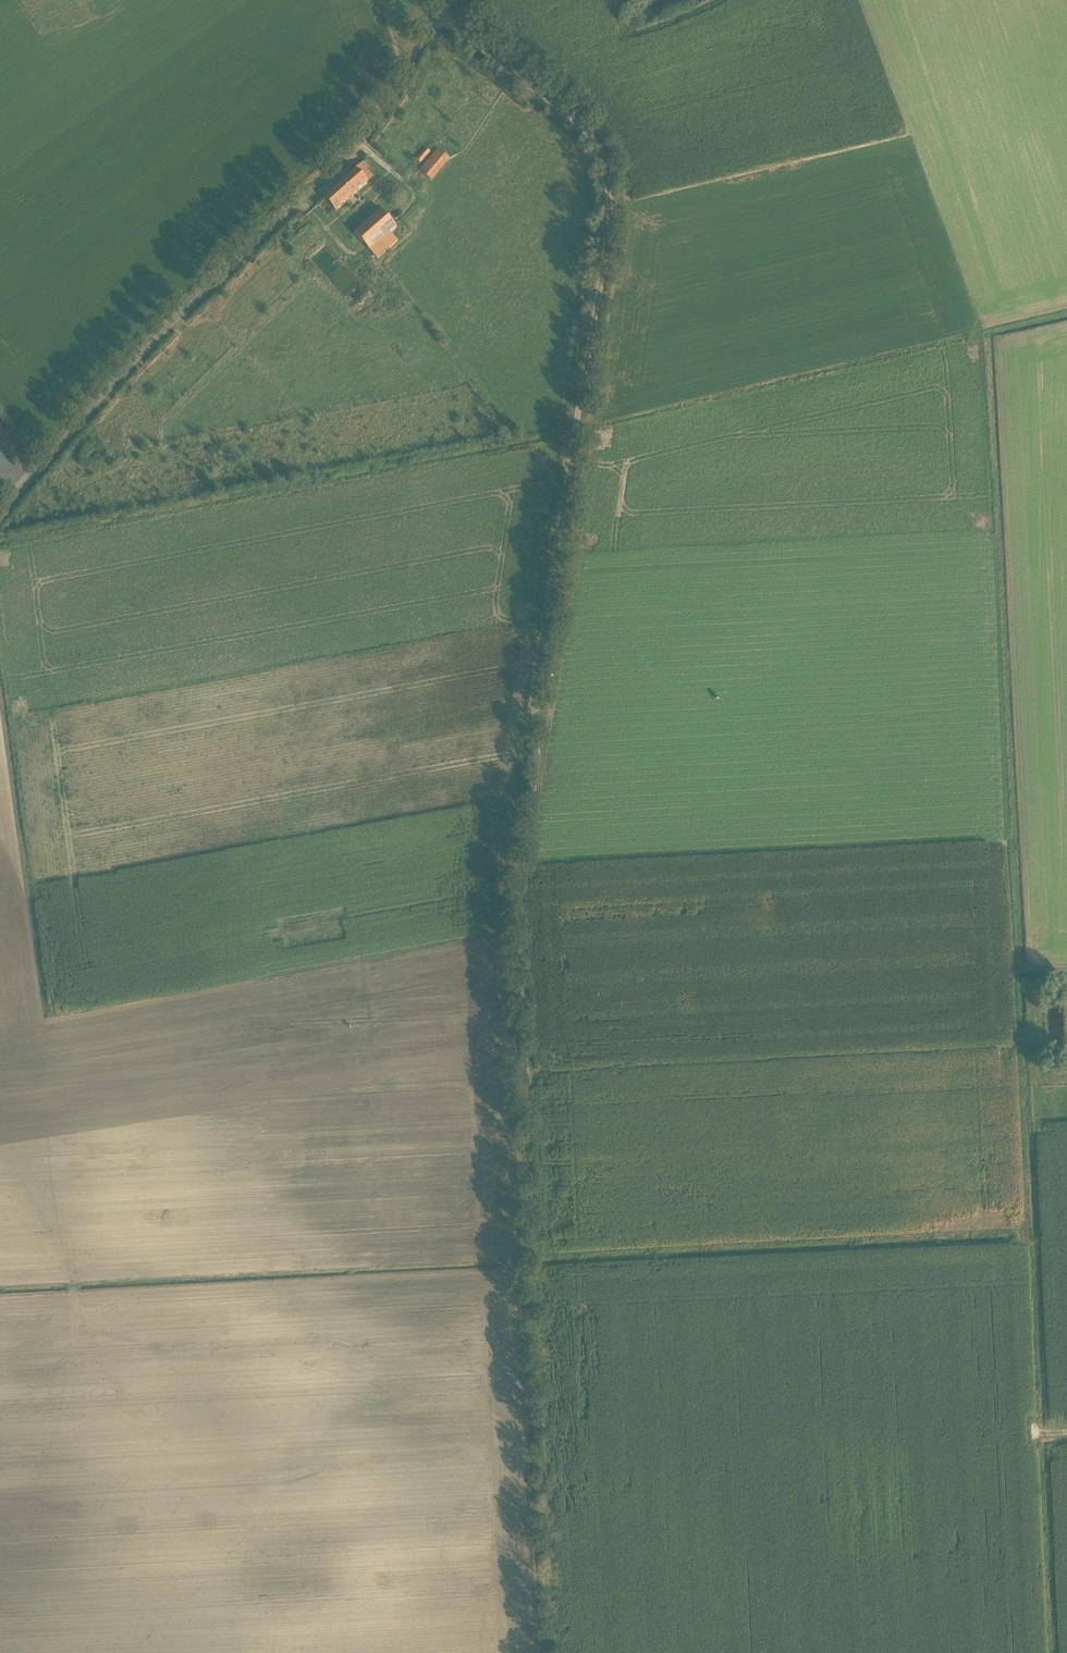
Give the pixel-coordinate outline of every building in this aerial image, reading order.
[(432,180),(449,160),(437,151),(421,170),(432,180)] [(356,169),(354,171),(342,182),(324,198),(331,205),(335,211),(366,184),(368,183),(356,169)] [(398,228),(382,209),(355,233),(377,259),(398,241),(391,234),(398,228)]
